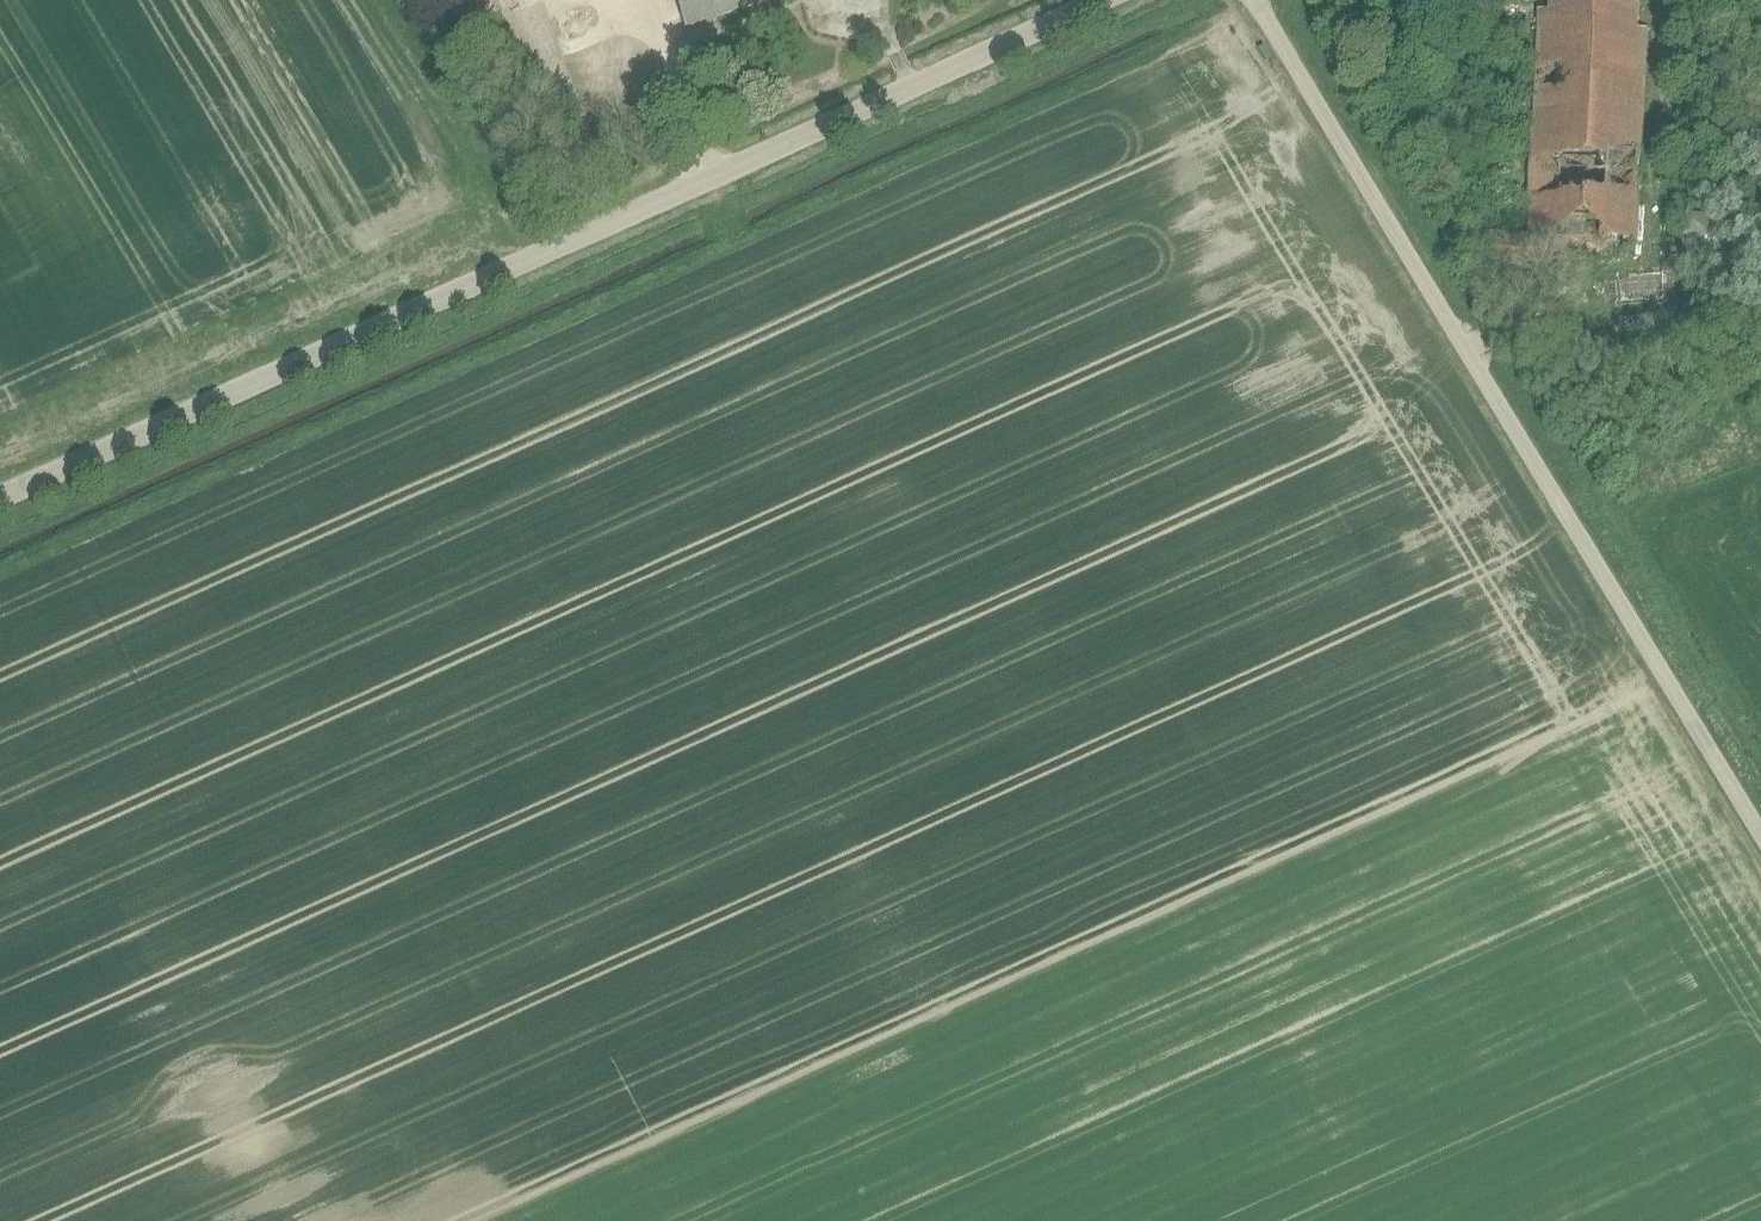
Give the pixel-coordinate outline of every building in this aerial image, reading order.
[(683,27),(767,0),(674,0),(683,27)] [(1646,29),(1635,29),(1637,5),(1629,4),(1629,0),(1552,0),(1551,9),(1541,10),(1528,235),(1470,232),(1468,263),(1530,266),(1532,236),(1633,242),(1646,29)]
